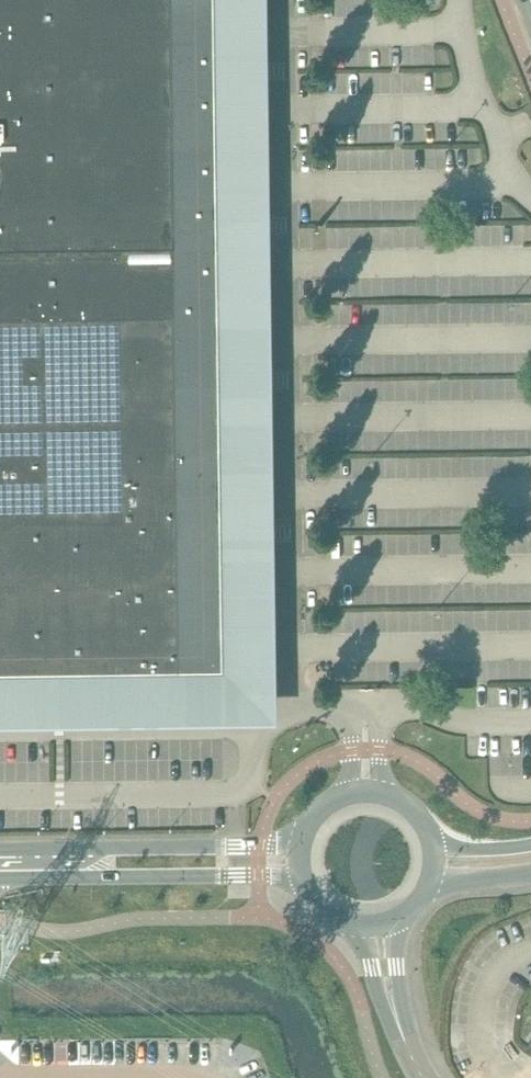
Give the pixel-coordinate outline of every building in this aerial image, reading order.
[(150,246),(151,265),(218,265),(214,0),(0,0),(0,248),(150,246)] [(237,681),(231,298),(218,298),(218,265),(151,265),(150,246),(0,248),(0,684),(237,681)]
